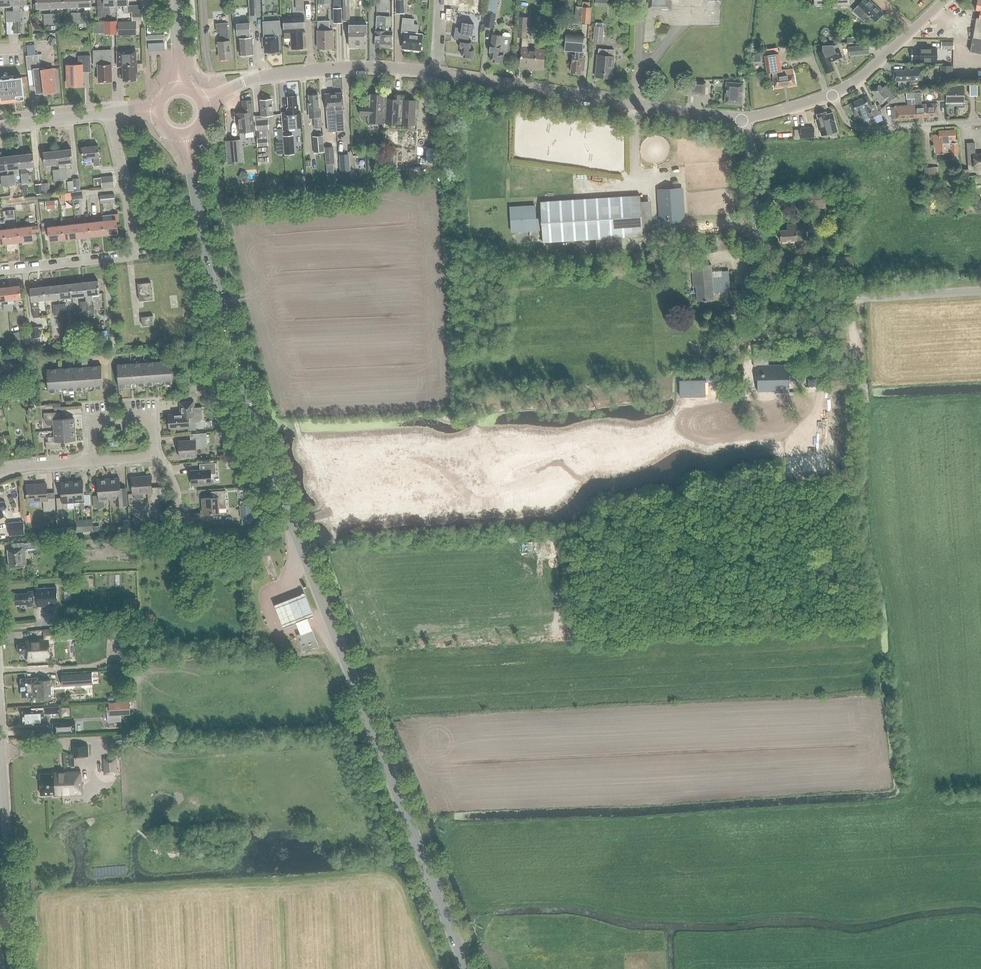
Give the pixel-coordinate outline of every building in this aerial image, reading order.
[(13,5),(13,12),(20,11),(20,5),(26,5),(26,0),(13,0),(13,5)] [(50,8),(50,0),(36,0),(36,8),(50,8)] [(109,13),(110,13),(110,5),(116,5),(115,0),(104,0),(104,5),(98,6),(98,17),(105,16),(105,13),(109,13)] [(116,5),(123,4),(123,12),(128,12),(128,4),(128,0),(115,0),(116,5)] [(396,13),(404,13),(404,0),(396,0),(396,13)] [(486,12),(484,25),(494,26),(497,0),(487,0),(485,12),(486,12)] [(650,7),(660,8),(660,9),(670,9),(671,0),(650,0),(650,7)] [(850,0),(813,0),(813,5),(832,5),(833,8),(847,8),(847,5),(850,5),(850,0)] [(882,13),(869,0),(861,0),(857,5),(853,9),(864,20),(868,15),(875,21),(882,13)] [(976,10),(980,10),(979,18),(976,17),(970,51),(980,53),(980,0),(978,0),(976,10)] [(453,20),(466,21),(467,6),(453,5),(453,20)] [(577,5),(575,22),(590,23),(591,7),(577,5)] [(141,12),(131,13),(132,21),(142,20),(141,12)] [(375,46),(385,46),(390,46),(391,31),(385,30),(386,16),(377,15),(375,46)] [(543,68),(544,49),(528,48),(528,38),(526,38),(528,17),(518,16),(516,37),(522,38),(520,65),(534,66),(534,68),(543,68)] [(303,48),(302,31),(300,31),(300,27),(304,27),(303,17),(283,18),(284,38),(291,37),(291,48),(303,48)] [(402,17),(401,32),(405,32),(404,37),(403,48),(421,50),(422,33),(417,33),(418,24),(413,23),(414,18),(402,17)] [(318,47),(333,47),(333,38),(334,37),(334,32),(333,31),(333,29),(330,29),(330,19),(318,19),(318,29),(318,30),(318,47)] [(280,20),(262,21),(264,45),(265,45),(265,51),(278,50),(277,33),(280,33),(280,20)] [(115,21),(105,21),(106,33),(116,33),(115,21)] [(136,22),(118,22),(118,34),(136,34),(136,22)] [(229,40),(228,30),(227,22),(216,23),(217,31),(220,31),(221,40),(218,41),(220,58),(232,57),(230,39),(229,40)] [(252,37),(250,37),(250,22),(236,23),(237,34),(239,34),(240,54),(242,54),(242,55),(247,55),(247,54),(253,54),(252,44),(253,44),(253,38),(252,38),(252,37)] [(364,46),(364,32),(367,32),(367,24),(356,25),(356,30),(349,30),(349,46),(364,46)] [(602,40),(603,26),(594,25),(593,40),(602,40)] [(472,58),(474,48),(470,48),(471,41),(468,40),(470,31),(463,30),(462,39),(460,39),(459,47),(462,48),(461,54),(463,55),(463,56),(472,58)] [(502,33),(502,35),(492,34),(491,44),(490,44),(489,52),(491,52),(490,59),(493,59),(493,61),(502,62),(503,53),(508,54),(511,37),(510,36),(510,34),(509,32),(504,32),(502,33)] [(570,57),(570,60),(572,61),(571,72),(572,72),(573,73),(577,74),(579,72),(580,73),(581,70),(583,70),(584,60),(585,56),(584,56),(584,51),(582,51),(584,34),(566,33),(564,49),(575,50),(574,54),(572,54),(572,55),(570,57)] [(54,45),(56,39),(50,36),(47,43),(54,45)] [(149,48),(165,47),(165,39),(149,40),(149,48)] [(44,93),(55,91),(53,68),(42,69),(42,68),(39,68),(38,54),(36,54),(35,44),(27,45),(28,55),(26,55),(27,70),(34,69),(37,92),(44,91),(44,93)] [(833,46),(832,45),(823,45),(823,50),(817,53),(826,73),(834,69),(831,62),(843,57),(839,47),(837,44),(833,46)] [(849,54),(869,52),(868,45),(848,47),(849,54)] [(760,62),(760,48),(752,48),(752,62),(760,62)] [(937,48),(919,48),(919,50),(911,50),(911,60),(919,60),(919,62),(937,62),(937,48)] [(612,78),(613,56),(613,50),(598,49),(598,55),(597,55),(595,77),(612,78)] [(111,50),(93,51),(94,67),(95,67),(95,66),(98,66),(99,81),(111,81),(111,65),(112,65),(111,50)] [(123,64),(123,80),(136,80),(135,73),(137,72),(137,64),(136,64),(136,50),(117,51),(117,62),(124,62),(124,64),(123,64)] [(795,84),(792,68),(780,70),(777,52),(764,55),(767,72),(772,71),(775,87),(795,84)] [(91,71),(90,55),(78,55),(78,65),(66,65),(67,77),(68,77),(68,84),(70,84),(70,86),(78,86),(78,84),(81,84),(81,72),(91,71)] [(940,81),(952,81),(952,66),(940,66),(940,81)] [(910,70),(910,69),(905,69),(905,71),(894,71),(894,81),(899,81),(899,89),(906,89),(906,83),(922,82),(922,69),(913,69),(913,70),(910,70)] [(22,77),(0,79),(0,102),(24,99),(22,77)] [(704,95),(705,83),(689,81),(689,94),(704,95)] [(742,83),(726,82),(725,102),(741,103),(742,83)] [(872,92),(882,103),(887,99),(889,102),(897,94),(887,83),(882,87),(879,85),(872,92)] [(964,102),(963,85),(953,85),(953,83),(946,83),(947,103),(964,102)] [(944,100),(944,90),(934,90),(934,97),(938,97),(938,100),(944,100)] [(914,92),(914,98),(914,105),(915,117),(925,117),(924,104),(920,104),(920,98),(921,98),(921,92),(914,92)] [(334,94),(336,132),(345,131),(343,93),(334,94)] [(336,132),(334,94),(325,94),(327,122),(328,122),(329,133),(336,132)] [(416,125),(417,101),(386,99),(386,95),(370,94),(369,106),(361,105),(360,116),(368,116),(368,123),(416,125)] [(309,116),(314,116),(315,129),(322,128),(321,111),(319,111),(318,95),(309,96),(309,104),(308,104),(309,116)] [(879,115),(874,104),(871,105),(867,96),(849,104),(855,117),(859,115),(862,122),(879,115)] [(297,97),(288,97),(289,108),(287,108),(287,113),(282,113),(283,129),(302,127),(301,113),(299,114),(298,105),(297,105),(297,97)] [(258,147),(268,146),(266,129),(269,129),(268,116),(273,116),(272,100),(261,101),(262,116),(256,117),(258,147)] [(255,131),(252,101),(243,101),(244,110),(242,110),(242,114),(237,114),(239,133),(255,131)] [(938,116),(937,103),(924,104),(925,117),(938,116)] [(895,118),(905,118),(904,105),(894,106),(894,107),(891,107),(892,118),(895,118)] [(905,118),(915,117),(914,105),(904,105),(905,118)] [(837,131),(831,113),(826,115),(825,112),(816,114),(818,119),(814,120),(818,130),(824,128),(826,134),(837,131)] [(800,137),(813,136),(813,128),(800,129),(800,137)] [(934,155),(945,154),(945,152),(950,152),(950,156),(957,156),(957,139),(955,140),(954,131),(939,132),(939,136),(933,136),(934,155)] [(293,135),(283,136),(283,141),(284,153),(284,155),(294,154),(293,135)] [(323,135),(313,136),(314,151),(324,150),(323,135)] [(240,140),(226,141),(228,163),(242,162),(240,140)] [(974,155),(974,143),(967,144),(968,165),(974,165),(975,168),(980,168),(980,154),(974,155)] [(82,147),(83,158),(94,157),(95,165),(100,165),(99,156),(98,146),(82,147)] [(332,147),(325,147),(326,163),(327,163),(333,163),(332,147)] [(437,148),(426,148),(426,162),(437,162),(437,148)] [(71,149),(57,150),(59,163),(59,169),(65,168),(64,162),(72,161),(71,149)] [(45,165),(59,163),(57,150),(43,152),(45,165)] [(33,153),(19,154),(20,167),(21,173),(26,172),(26,167),(34,166),(33,153)] [(19,154),(6,156),(7,169),(20,167),(19,154)] [(348,155),(340,156),(341,172),(349,171),(348,155)] [(9,185),(8,175),(1,176),(2,186),(9,185)] [(114,187),(113,175),(100,176),(102,188),(114,187)] [(306,181),(297,182),(298,193),(306,193),(306,181)] [(50,193),(49,182),(42,183),(43,194),(50,193)] [(662,220),(681,219),(680,189),(660,190),(662,220)] [(83,198),(82,191),(71,192),(73,200),(83,198)] [(115,202),(114,194),(100,195),(100,203),(115,202)] [(640,195),(630,195),(540,200),(542,240),(643,235),(640,195)] [(55,200),(46,201),(46,209),(55,208),(55,200)] [(532,207),(508,208),(510,232),(534,231),(532,207)] [(113,215),(113,219),(109,220),(103,221),(104,235),(118,233),(117,222),(118,222),(118,214),(113,215)] [(89,222),(91,236),(104,235),(103,221),(89,222)] [(76,224),(77,238),(91,236),(89,222),(76,224)] [(786,225),(787,230),(780,230),(780,242),(796,240),(806,239),(805,231),(808,231),(808,223),(786,225)] [(77,238),(76,224),(62,225),(64,239),(77,238)] [(64,239),(62,225),(48,227),(48,228),(42,228),(43,233),(49,232),(50,241),(64,239)] [(31,226),(18,228),(20,241),(33,240),(32,232),(38,231),(38,226),(32,227),(31,226)] [(18,228),(5,229),(6,243),(20,241),(18,228)] [(614,238),(596,239),(597,256),(615,255),(614,238)] [(691,266),(693,288),(696,288),(697,302),(713,301),(712,293),(723,292),(723,291),(729,291),(728,271),(721,272),(721,277),(711,277),(710,265),(691,266)] [(87,312),(94,311),(93,300),(92,294),(99,293),(98,280),(85,282),(86,295),(85,295),(86,301),(87,312)] [(85,282),(72,283),(74,296),(85,295),(86,295),(85,282)] [(139,300),(152,299),(151,282),(138,283),(139,300)] [(72,283),(60,285),(61,298),(74,296),(72,283)] [(7,300),(8,304),(8,310),(13,310),(12,304),(14,304),(14,299),(21,298),(20,285),(6,287),(7,300)] [(60,285),(47,286),(48,299),(61,298),(60,285)] [(31,288),(33,311),(34,317),(41,317),(39,306),(39,300),(48,299),(47,286),(31,288)] [(141,316),(142,325),(154,324),(153,315),(141,316)] [(39,337),(38,326),(30,327),(32,338),(39,337)] [(28,331),(20,331),(21,344),(29,344),(28,331)] [(789,392),(789,366),(768,366),(767,345),(754,345),(754,367),(757,367),(758,391),(775,390),(775,393),(789,392)] [(173,383),(171,360),(144,362),(146,385),(173,383)] [(117,364),(118,387),(146,385),(144,362),(117,364)] [(103,388),(101,365),(74,367),(76,390),(103,388)] [(76,390),(74,367),(47,369),(48,392),(76,390)] [(704,380),(680,381),(680,397),(705,396),(704,380)] [(168,414),(169,429),(189,428),(189,430),(188,430),(196,430),(196,429),(195,429),(195,421),(197,421),(199,421),(202,418),(201,408),(202,407),(194,407),(193,401),(180,402),(180,413),(168,414)] [(74,429),(73,418),(58,419),(58,412),(44,413),(44,421),(46,420),(47,425),(54,425),(54,430),(74,429)] [(60,448),(60,441),(75,440),(74,429),(54,430),(55,436),(48,437),(48,441),(46,442),(46,449),(60,448)] [(196,447),(207,446),(206,433),(192,434),(192,440),(179,441),(180,457),(196,456),(196,447)] [(211,474),(216,474),(215,463),(199,464),(200,470),(191,471),(192,485),(211,484),(211,474)] [(160,503),(159,489),(152,489),(151,476),(131,477),(133,494),(134,494),(134,499),(143,498),(143,493),(148,493),(148,503),(160,503)] [(119,478),(109,479),(108,479),(109,488),(110,498),(115,498),(116,505),(126,504),(125,490),(120,491),(119,478)] [(110,498),(109,488),(108,479),(97,480),(98,495),(92,496),(93,507),(104,506),(103,499),(110,498)] [(83,481),(72,482),(73,501),(79,501),(79,508),(84,508),(83,481)] [(67,502),(73,501),(72,482),(61,482),(61,497),(56,497),(57,509),(67,509),(67,502)] [(56,510),(54,495),(47,495),(46,484),(39,484),(39,485),(27,486),(28,502),(43,501),(44,511),(56,510)] [(227,508),(225,490),(210,491),(211,497),(202,498),(203,514),(219,513),(219,508),(227,508)] [(241,505),(240,505),(241,519),(242,519),(253,518),(254,518),(253,504),(249,504),(241,505)] [(83,519),(84,533),(93,533),(92,519),(83,519)] [(24,521),(9,522),(10,535),(25,534),(24,521)] [(123,526),(117,526),(118,532),(130,530),(129,521),(123,522),(123,526)] [(57,532),(57,535),(76,533),(75,531),(75,526),(57,528),(57,532)] [(26,566),(25,550),(36,549),(36,541),(19,543),(20,548),(7,550),(9,568),(26,566)] [(53,604),(51,588),(48,588),(48,587),(36,588),(36,592),(14,594),(15,605),(26,604),(26,606),(53,604)] [(304,597),(274,608),(283,631),(313,620),(304,597)] [(126,611),(136,610),(135,598),(131,598),(125,598),(125,604),(126,611)] [(117,625),(108,625),(107,637),(116,637),(117,625)] [(64,638),(63,629),(44,630),(45,639),(48,639),(64,638)] [(318,646),(312,630),(297,636),(303,651),(318,646)] [(132,634),(120,633),(119,648),(131,649),(132,634)] [(27,660),(50,659),(48,639),(45,639),(28,640),(28,642),(17,643),(18,654),(27,653),(27,660)] [(91,684),(90,672),(61,674),(61,686),(91,684)] [(52,699),(51,680),(38,681),(38,678),(20,678),(22,697),(39,696),(39,700),(52,699)] [(130,715),(129,701),(109,703),(109,713),(119,712),(119,716),(130,715)] [(59,707),(31,708),(31,710),(23,711),(23,715),(23,720),(23,725),(44,724),(44,714),(60,713),(59,707)] [(75,722),(53,723),(53,734),(75,733),(75,722)] [(88,756),(88,745),(73,745),(74,757),(88,756)] [(106,759),(107,771),(115,771),(116,774),(115,759),(106,759)] [(81,771),(52,772),(53,774),(40,775),(40,796),(53,795),(54,797),(82,795),(81,771)]
